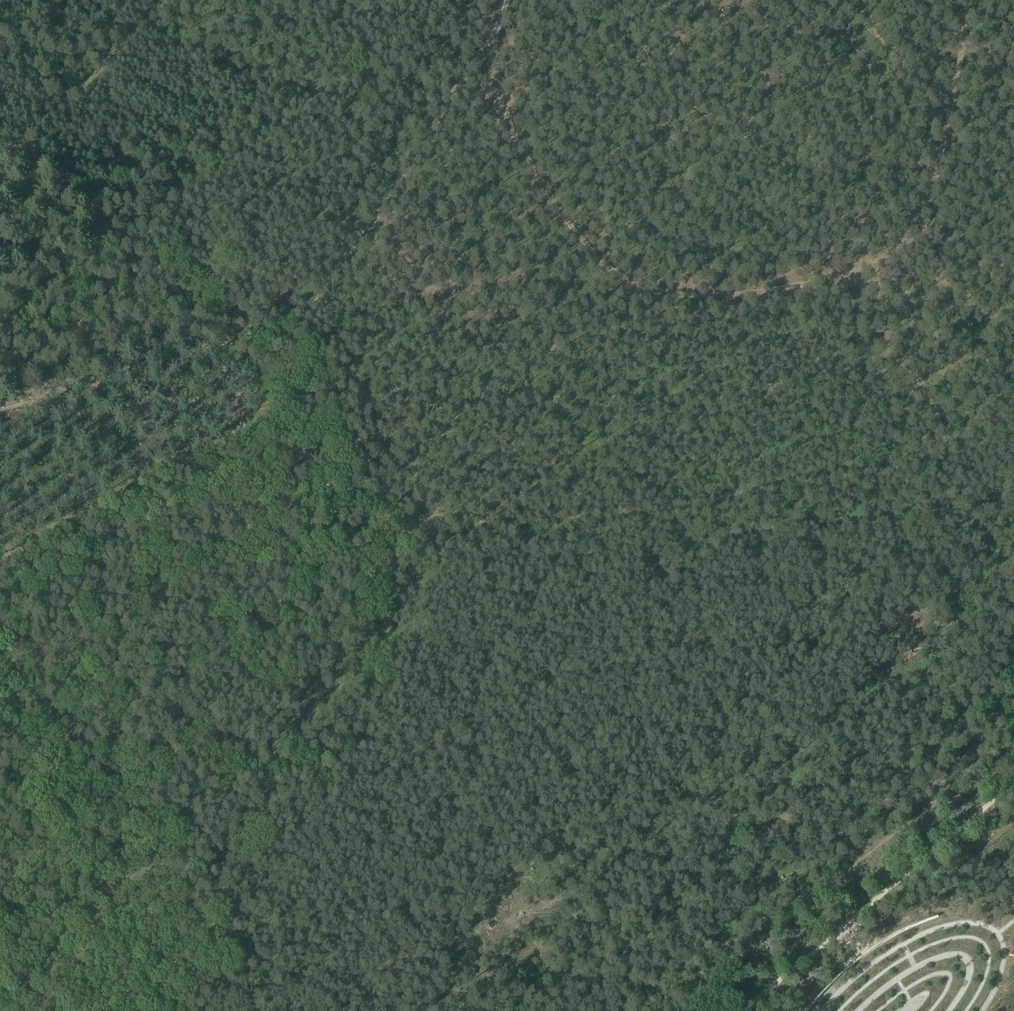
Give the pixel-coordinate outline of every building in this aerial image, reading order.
[(915,924),(936,919),(934,912),(914,917),(915,924)]
